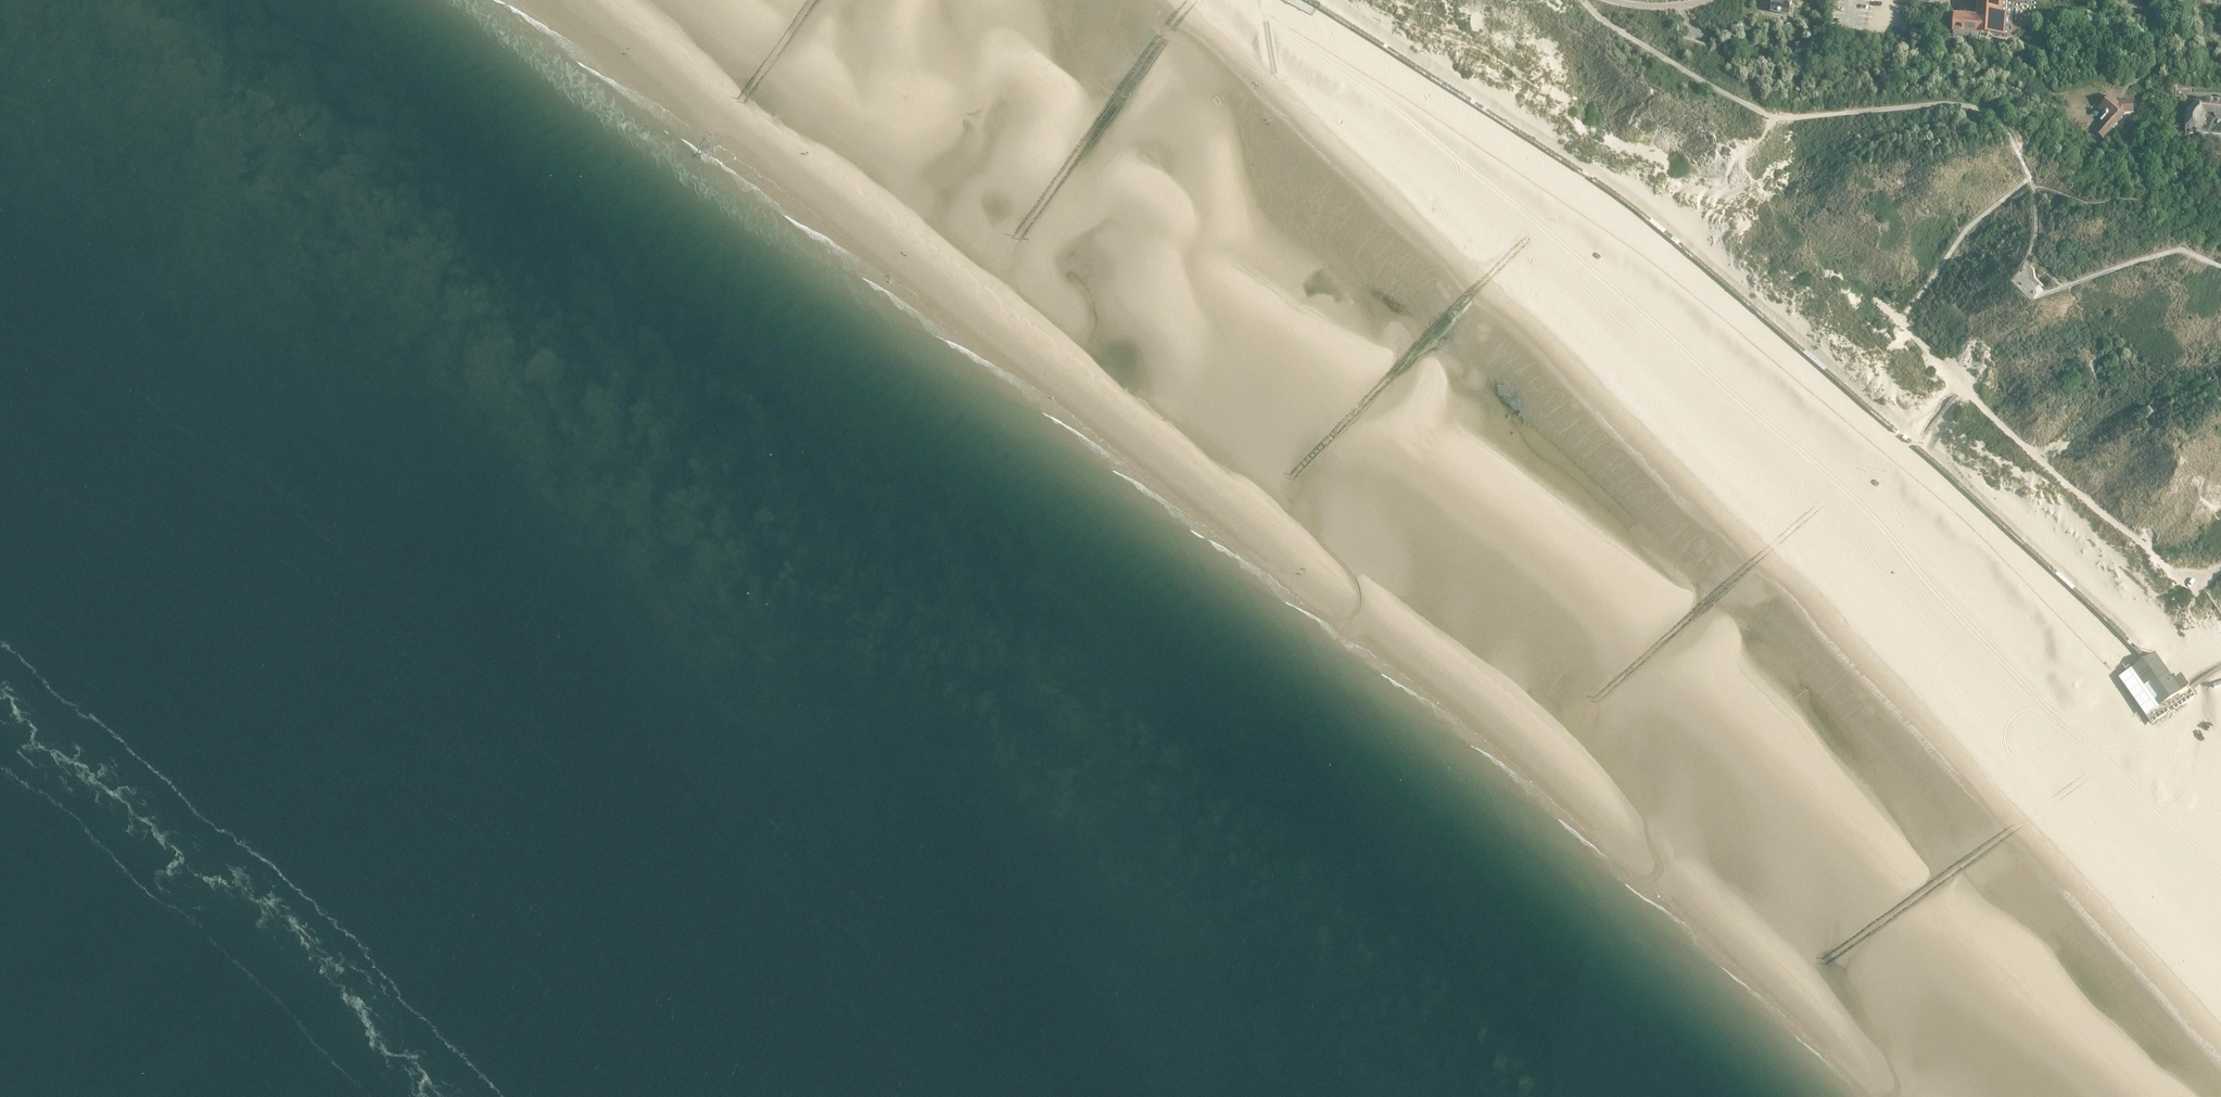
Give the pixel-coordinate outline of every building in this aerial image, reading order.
[(1792,0),(1763,0),(1762,2),(1772,4),(1770,10),(1790,14),(1792,0)] [(1953,16),(1951,34),(1967,36),(1967,43),(1978,44),(1979,33),(2010,36),(2010,28),(2013,28),(2017,28),(2019,28),(2021,27),(2025,25),(2028,23),(2032,20),(2032,12),(2028,14),(2023,17),(2019,19),(2016,21),(2013,21),(2011,21),(2013,0),(1977,0),(1976,11),(1963,9),(1962,16),(1953,16)] [(2125,112),(2133,111),(2133,102),(2117,103),(2109,96),(2098,108),(2105,114),(2092,128),(2103,137),(2125,112)] [(2193,106),(2186,113),(2185,131),(2198,131),(2198,133),(2220,135),(2220,101),(2195,99),(2193,100),(2192,101),(2191,102),(2191,103),(2191,104),(2192,105),(2193,105),(2193,106)] [(2188,683),(2179,672),(2171,678),(2152,653),(2133,665),(2159,703),(2188,683)]
